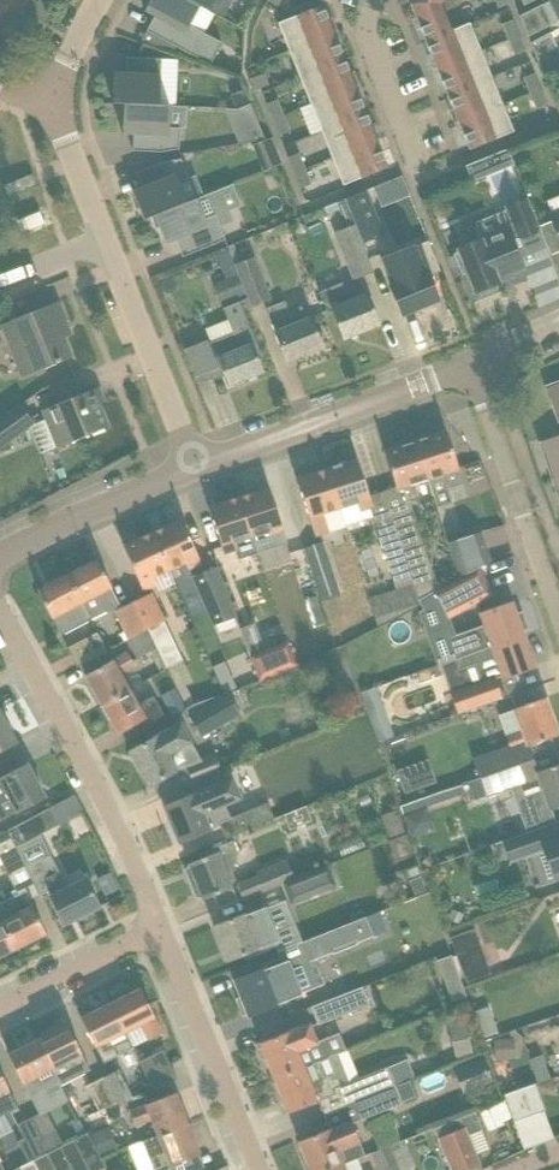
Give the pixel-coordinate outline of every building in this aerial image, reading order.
[(26,0),(0,0),(0,50),(26,0)] [(199,6),(187,0),(150,0),(144,11),(154,17),(146,31),(209,65),(221,43),(188,26),(199,6)] [(199,6),(209,12),(214,0),(187,0),(199,6)] [(442,0),(411,0),(409,4),(425,42),(452,31),(451,30),(441,4),(442,0)] [(511,0),(493,0),(497,8),(512,2),(511,0)] [(557,21),(558,20),(558,4),(550,9),(557,21)] [(333,33),(322,5),(309,10),(309,9),(299,13),(299,14),(277,23),(288,51),(333,33)] [(551,25),(541,5),(519,16),(527,37),(551,25)] [(518,35),(512,20),(502,24),(508,40),(518,35)] [(480,51),(469,24),(469,23),(451,30),(452,31),(425,42),(436,69),(480,51)] [(344,60),(333,33),(288,51),(299,78),(344,60)] [(524,51),(518,35),(508,40),(514,55),(524,51)] [(491,77),(480,51),(436,69),(447,96),(491,77)] [(158,106),(160,59),(125,58),(125,74),(113,73),(113,90),(111,90),(110,92),(113,92),(112,104),(123,104),(158,106)] [(354,87),(344,60),(299,78),(310,104),(354,87)] [(540,89),(533,73),(523,78),(529,93),(540,89)] [(268,84),(264,74),(248,80),(252,90),(268,84)] [(502,104),(491,77),(447,96),(457,122),(502,104)] [(365,113),(354,87),(310,104),(320,131),(365,113)] [(546,104),(540,89),(529,93),(536,109),(546,104)] [(282,115),(276,100),(266,104),(272,119),(282,115)] [(168,128),(169,111),(169,106),(158,106),(123,104),(123,116),(121,115),(120,117),(123,117),(122,134),(133,135),(132,151),(160,152),(179,149),(179,128),(168,128)] [(264,140),(250,104),(237,109),(250,142),(264,140)] [(513,132),(502,104),(457,122),(469,150),(513,132)] [(376,140),(365,113),(320,131),(331,158),(376,140)] [(288,131),(282,115),(272,119),(278,135),(288,131)] [(387,168),(376,140),(331,158),(342,186),(387,168)] [(470,179),(471,181),(513,164),(507,149),(465,166),(465,167),(470,179)] [(304,169),(297,153),(287,158),(293,173),(304,169)] [(188,178),(179,156),(136,173),(142,188),(132,192),(138,208),(136,209),(137,210),(138,209),(143,220),(153,216),(186,203),(184,198),(183,198),(177,183),(188,178)] [(310,185),(304,169),(293,173),(300,189),(310,185)] [(32,175),(3,186),(7,197),(8,197),(36,186),(32,175)] [(372,189),(379,208),(409,195),(402,177),(401,176),(372,189)] [(365,191),(344,200),(354,225),(359,237),(362,244),(383,236),(365,191)] [(523,268),(512,241),(539,230),(527,198),(506,206),(508,211),(499,214),(506,231),(481,242),(481,240),(457,250),(458,252),(453,254),(461,275),(466,273),(474,293),(479,291),(480,295),(494,289),(493,286),(498,284),(496,279),(523,268)] [(224,240),(214,215),(204,219),(197,204),(198,204),(196,199),(186,203),(153,216),(157,227),(155,227),(156,229),(158,228),(164,244),(175,240),(181,257),(224,240)] [(558,238),(558,212),(550,216),(558,238)] [(333,233),(352,280),(373,272),(368,261),(362,244),(359,237),(354,225),(333,233)] [(427,241),(380,260),(390,284),(389,284),(402,316),(438,301),(428,276),(439,271),(427,241)] [(234,265),(247,299),(251,307),(271,299),(254,257),(234,265)] [(362,288),(346,295),(341,284),(319,293),(327,313),(332,311),(343,339),(379,325),(367,295),(365,296),(362,288)] [(256,344),(247,322),(243,311),(251,307),(247,299),(223,309),(233,333),(204,345),(203,342),(184,350),(184,351),(186,351),(196,376),(194,376),(195,378),(216,369),(218,374),(223,372),(228,386),(262,372),(251,346),(256,344)] [(1,325),(23,377),(71,357),(57,323),(65,320),(57,302),(1,325)] [(277,340),(286,362),(322,348),(310,318),(294,325),(284,302),(266,309),(277,340)] [(545,389),(557,423),(558,422),(558,384),(545,389)] [(42,410),(57,448),(108,427),(93,390),(42,410)] [(0,418),(0,446),(32,423),(19,404),(0,418)] [(446,431),(414,442),(428,481),(443,476),(447,489),(462,484),(446,431)] [(541,442),(558,495),(558,435),(541,442)] [(428,481),(414,442),(384,451),(391,474),(402,504),(417,499),(413,486),(428,481)] [(327,470),(345,528),(364,522),(360,510),(372,506),(357,460),(327,470)] [(345,528),(327,470),(296,479),(311,526),(315,538),(345,528)] [(269,488),(239,498),(251,536),(256,553),(257,554),(287,544),(284,535),(276,511),(269,488)] [(239,498),(208,508),(216,531),(223,554),(237,550),(234,542),(251,536),(239,498)] [(392,520),(410,578),(417,599),(437,588),(413,514),(392,520)] [(181,520),(152,533),(168,570),(185,562),(188,570),(201,564),(181,520)] [(417,599),(410,578),(392,520),(375,526),(393,583),(395,590),(368,598),(377,627),(419,607),(417,599)] [(447,542),(459,578),(490,561),(481,532),(447,542)] [(168,570),(152,533),(123,546),(143,590),(155,585),(152,577),(168,570)] [(303,549),(321,602),(340,596),(323,541),(303,549)] [(96,560),(67,575),(81,603),(89,618),(119,604),(96,560)] [(234,618),(215,566),(190,576),(212,627),(234,618)] [(478,569),(434,592),(448,619),(492,595),(478,569)] [(81,603),(67,575),(37,591),(59,633),(89,618),(81,603)] [(312,589),(300,594),(314,625),(325,620),(312,589)] [(134,602),(147,629),(166,668),(182,660),(150,593),(134,602)] [(142,632),(147,629),(134,602),(113,612),(126,640),(142,632)] [(483,626),(447,638),(455,659),(462,657),(523,635),(522,631),(525,629),(520,614),(516,615),(512,603),(479,614),(483,626)] [(166,668),(147,629),(142,632),(126,640),(136,659),(151,651),(161,670),(166,668)] [(77,667),(106,652),(97,635),(68,650),(77,667)] [(523,635),(462,657),(455,659),(458,669),(474,665),(480,683),(449,693),(457,714),(501,699),(494,677),(501,675),(502,678),(534,667),(523,635)] [(287,644),(250,657),(259,680),(295,666),(287,644)] [(361,703),(343,647),(327,652),(346,708),(361,703)] [(85,676),(102,705),(129,690),(120,674),(135,666),(127,652),(106,664),(85,676)] [(376,686),(359,692),(370,720),(386,714),(376,686)] [(184,708),(174,689),(160,696),(171,715),(184,708)] [(129,690),(102,705),(118,734),(139,722),(160,710),(152,697),(137,705),(129,690)] [(183,710),(199,737),(238,715),(226,694),(191,705),(183,710)] [(473,759),(479,779),(533,760),(532,758),(528,746),(558,735),(545,698),(503,713),(499,720),(509,747),(473,759)] [(14,742),(0,715),(0,750),(14,742)] [(179,724),(149,741),(128,753),(148,787),(176,771),(167,755),(189,742),(179,724)] [(510,789),(521,819),(547,810),(548,811),(558,807),(558,764),(554,766),(549,752),(532,758),(533,760),(479,779),(468,783),(474,801),(486,797),(510,789)] [(219,773),(212,755),(185,766),(192,784),(219,773)] [(392,769),(401,792),(434,781),(425,758),(392,769)] [(1,820),(23,809),(44,797),(27,765),(0,779),(0,820),(1,820)] [(231,779),(164,807),(179,843),(219,826),(218,824),(230,818),(225,806),(240,800),(231,779)] [(219,826),(224,840),(273,820),(267,803),(218,824),(219,826)] [(426,807),(403,815),(411,837),(423,833),(430,819),(426,807)] [(6,830),(8,832),(16,847),(59,825),(50,808),(6,830)] [(404,831),(395,809),(379,815),(388,837),(404,831)] [(490,845),(496,862),(507,858),(509,863),(543,851),(554,882),(558,880),(558,821),(490,845)] [(0,836),(0,862),(6,874),(24,864),(16,847),(8,832),(0,836)] [(232,888),(231,885),(235,880),(230,869),(235,863),(236,860),(237,853),(232,841),(198,854),(200,859),(188,864),(195,881),(190,883),(196,898),(202,898),(202,900),(232,888)] [(39,862),(26,869),(39,896),(40,898),(49,893),(65,925),(99,907),(73,856),(43,871),(39,862)] [(236,885),(242,900),(293,879),(286,861),(254,873),(256,876),(236,885)] [(306,872),(309,889),(330,885),(327,869),(306,872)] [(110,874),(96,880),(104,896),(118,890),(110,874)] [(305,896),(297,877),(284,883),(291,901),(305,896)] [(420,877),(409,881),(414,894),(425,890),(420,877)] [(0,902),(0,918),(15,949),(45,934),(24,890),(0,902)] [(246,913),(213,927),(227,961),(242,955),(244,960),(279,946),(271,926),(272,926),(265,907),(246,914),(246,913)] [(452,909),(449,918),(459,922),(463,913),(452,909)] [(378,912),(365,917),(372,936),(385,931),(378,912)] [(334,930),(301,943),(308,962),(372,936),(365,917),(334,930)] [(0,918),(0,957),(15,949),(0,918)] [(490,974),(474,929),(449,938),(465,983),(490,974)] [(419,936),(418,958),(434,958),(435,952),(447,953),(448,937),(419,936)] [(450,953),(434,957),(445,1001),(461,997),(450,953)] [(263,969),(234,980),(241,998),(236,999),(243,1016),(248,1014),(249,1017),(280,1005),(279,1003),(302,994),(292,969),(286,955),(280,958),(262,965),(263,969)] [(311,1007),(317,1025),(368,1005),(361,987),(311,1007)] [(140,989),(110,1004),(124,1033),(140,1025),(148,1040),(161,1033),(140,989)] [(132,1048),(124,1033),(110,1004),(81,1018),(103,1063),(132,1048)] [(493,1022),(480,1027),(484,1038),(497,1033),(493,1022)] [(465,1024),(449,1027),(456,1058),(472,1054),(465,1024)] [(67,1025),(37,1040),(59,1084),(89,1070),(67,1025)] [(259,1043),(273,1079),(318,1061),(317,1060),(329,1056),(322,1040),(315,1042),(314,1039),(308,1025),(259,1043)] [(59,1084),(37,1040),(8,1055),(29,1098),(44,1091),(43,1090),(58,1082),(59,1084)] [(512,1041),(494,1042),(495,1060),(513,1059),(512,1041)] [(177,1080),(163,1050),(139,1062),(152,1089),(177,1080)] [(408,1059),(389,1067),(396,1086),(415,1078),(408,1059)] [(273,1079),(287,1114),(340,1092),(346,1106),(354,1103),(396,1086),(389,1067),(333,1088),(330,1080),(328,1076),(324,1077),(318,1061),(273,1079)] [(131,1097),(117,1070),(102,1078),(115,1104),(131,1097)] [(487,1071),(458,1082),(463,1094),(492,1082),(487,1071)] [(16,1106),(0,1074),(0,1114),(16,1106)] [(115,1104),(102,1078),(86,1086),(98,1111),(115,1104)] [(513,1122),(540,1112),(530,1085),(503,1095),(513,1122)] [(354,1103),(361,1120),(403,1103),(396,1086),(354,1103)] [(151,1119),(158,1135),(187,1124),(175,1093),(130,1111),(135,1126),(151,1119)] [(46,1111),(32,1119),(42,1139),(35,1142),(42,1156),(47,1154),(60,1147),(64,1146),(46,1111)] [(433,1129),(450,1169),(467,1169),(480,1165),(476,1155),(490,1149),(482,1130),(474,1112),(433,1129)] [(28,1164),(34,1161),(42,1156),(35,1142),(42,1139),(32,1119),(17,1126),(24,1139),(18,1142),(28,1164)] [(353,1123),(352,1121),(298,1142),(310,1169),(329,1169),(342,1165),(342,1164),(365,1155),(353,1123)] [(187,1159),(199,1154),(187,1124),(158,1135),(141,1142),(152,1169),(192,1169),(187,1159)] [(117,1151),(106,1126),(90,1133),(101,1158),(117,1151)] [(74,1140),(88,1169),(98,1169),(104,1167),(87,1133),(74,1140)] [(64,1146),(60,1147),(72,1169),(88,1169),(74,1140),(64,1146)] [(370,1154),(376,1169),(408,1169),(414,1167),(403,1140),(370,1154)] [(60,1147),(47,1154),(55,1169),(72,1169),(60,1147)] [(42,1156),(34,1161),(39,1169),(55,1169),(47,1154),(42,1156)] [(34,1161),(28,1164),(20,1167),(22,1169),(39,1169),(34,1161)]
